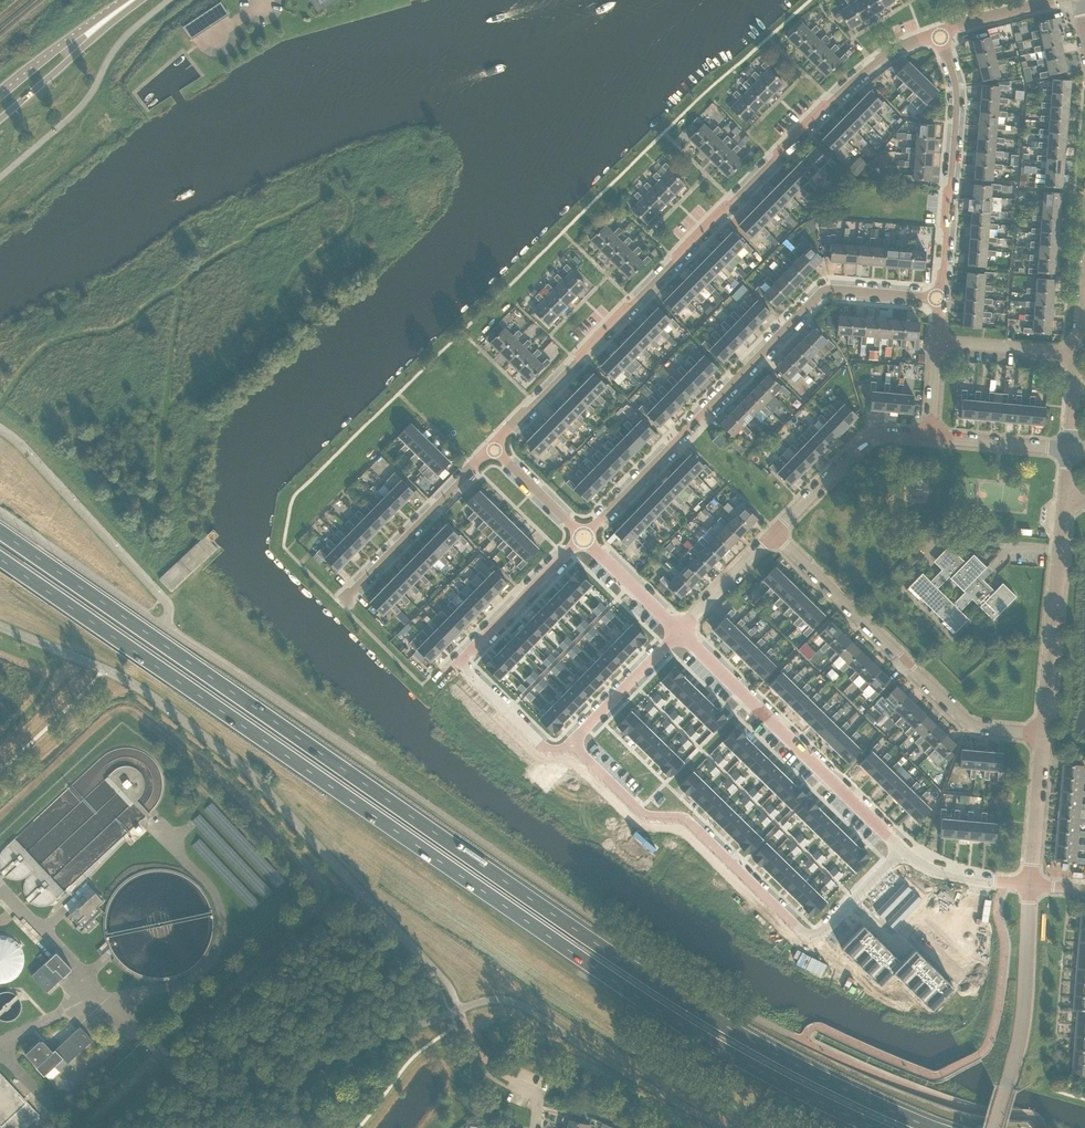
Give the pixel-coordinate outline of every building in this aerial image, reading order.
[(839,12),(843,18),(850,29),(862,22),(851,4),(853,3),(851,0),(845,0),(849,6),(839,12)] [(851,4),(862,22),(874,14),(864,0),(857,0),(853,3),(851,4)] [(874,14),(885,7),(880,0),(864,0),(874,14)] [(211,7),(220,20),(229,14),(221,1),(211,7)] [(201,14),(210,27),(220,20),(211,7),(201,14)] [(839,12),(833,16),(837,22),(843,18),(839,12)] [(192,20),(200,33),(210,27),(201,14),(192,20)] [(1040,32),(1031,34),(1032,39),(1041,37),(1041,35),(1058,31),(1056,18),(1038,22),(1040,32)] [(192,20),(182,26),(191,39),(200,33),(192,20)] [(802,23),(787,38),(797,48),(812,33),(813,34),(819,29),(816,25),(810,31),(802,23)] [(996,27),(987,29),(989,35),(998,33),(996,27)] [(1015,41),(1022,40),(1020,31),(1014,33),(1015,41)] [(1043,45),(1034,47),(1035,52),(1044,50),(1043,48),(1061,44),(1058,31),(1041,35),(1041,37),(1043,45)] [(812,33),(797,48),(807,57),(822,43),(823,44),(829,38),(825,35),(820,40),(813,34),(812,33)] [(975,52),(992,48),(991,40),(999,38),(998,33),(989,35),(989,37),(972,41),(975,52)] [(1009,44),(1015,42),(1013,33),(1007,35),(1009,44)] [(822,43),(807,57),(817,67),(831,52),(833,53),(838,48),(835,44),(829,50),(823,44),(822,43)] [(1045,58),(1036,60),(1037,65),(1046,63),(1046,61),(1064,57),(1061,44),(1043,48),(1044,50),(1045,58)] [(978,65),(996,61),(994,53),(1003,51),(1001,46),(992,48),(975,52),(978,65)] [(1009,57),(1017,56),(1016,49),(1008,51),(1009,57)] [(831,52),(817,67),(826,76),(841,62),(842,63),(848,57),(844,54),(839,59),(833,53),(831,52)] [(1048,71),(1039,73),(1040,78),(1050,76),(1049,74),(1066,71),(1064,57),(1046,61),(1046,63),(1048,71)] [(890,66),(889,68),(896,74),(908,62),(904,58),(897,63),(890,66)] [(1005,58),(996,61),(978,65),(982,80),(1000,76),(997,66),(1006,63),(1005,58)] [(760,77),(759,79),(774,93),(783,84),(769,69),(770,68),(764,62),(761,65),(766,71),(760,77)] [(908,62),(896,74),(903,82),(897,89),(900,93),(907,86),(905,84),(918,71),(908,62)] [(748,65),(742,71),(747,76),(753,70),(748,65)] [(918,71),(905,84),(907,86),(913,92),(906,99),(910,102),(917,95),(915,94),(928,81),(918,71)] [(751,87),(749,88),(764,103),(774,93),(759,79),(760,77),(755,72),(751,75),(757,81),(751,87)] [(1042,89),(1042,95),(1051,95),(1051,93),(1069,94),(1070,81),(1052,79),(1052,90),(1042,89)] [(741,96),(740,98),(755,113),(764,103),(749,88),(751,87),(745,81),(742,85),(747,90),(741,96)] [(928,81),(915,94),(917,95),(923,101),(916,108),(920,112),(927,104),(926,103),(938,91),(928,81)] [(981,85),(980,99),(998,100),(998,98),(999,90),(1008,90),(1009,85),(999,84),(999,86),(981,85)] [(870,90),(860,100),(873,113),(875,111),(881,105),(888,112),(891,109),(884,101),(883,102),(870,90)] [(738,100),(730,108),(745,123),(755,113),(740,98),(741,96),(736,91),(732,94),(738,100)] [(1041,103),(1041,108),(1050,109),(1050,106),(1068,107),(1069,94),(1051,93),(1051,95),(1051,103),(1041,103)] [(980,99),(979,112),(997,113),(997,111),(998,103),(1007,104),(1007,98),(998,98),(998,100),(980,99)] [(860,100),(851,110),(864,123),(865,121),(871,115),(878,122),(882,118),(875,111),(873,113),(860,100)] [(1040,116),(1040,121),(1049,122),(1049,119),(1067,121),(1068,107),(1050,106),(1050,109),(1049,117),(1040,116)] [(851,110),(841,120),(854,133),(855,131),(861,125),(868,132),(872,128),(865,121),(864,123),(851,110)] [(979,112),(978,125),(996,127),(996,124),(997,116),(1006,117),(1010,117),(1011,112),(1006,112),(997,111),(997,113),(979,112)] [(694,120),(692,122),(698,129),(704,124),(697,117),(694,120)] [(1039,129),(1039,134),(1048,135),(1048,132),(1066,134),(1067,121),(1049,119),(1049,122),(1048,130),(1039,129)] [(841,120),(832,130),(844,142),(846,141),(852,135),(864,146),(867,142),(855,131),(854,133),(841,120)] [(906,134),(906,139),(916,139),(916,137),(934,139),(935,125),(917,123),(916,134),(906,134)] [(698,129),(689,139),(699,148),(714,134),(715,135),(721,130),(717,126),(712,132),(704,124),(698,129)] [(978,125),(977,138),(995,140),(995,138),(996,129),(1005,130),(1014,131),(1014,126),(1005,125),(996,124),(996,127),(978,125)] [(736,126),(731,131),(734,135),(739,130),(736,126)] [(832,130),(822,140),(835,152),(842,145),(849,151),(853,148),(846,141),(844,142),(832,130)] [(1038,142),(1038,147),(1047,148),(1047,146),(1065,147),(1066,134),(1048,132),(1048,135),(1047,143),(1038,142)] [(714,134),(699,148),(708,158),(723,143),(725,145),(730,139),(727,136),(721,141),(715,135),(714,134)] [(745,135),(741,140),(745,144),(750,139),(745,135)] [(901,147),(900,152),(905,152),(915,153),(915,151),(933,153),(934,139),(916,137),(916,139),(915,148),(905,147),(901,147)] [(977,138),(976,152),(994,153),(994,151),(995,143),(1004,143),(1004,138),(995,138),(995,140),(977,138)] [(723,143),(708,158),(718,168),(733,153),(734,154),(740,149),(737,145),(731,151),(725,145),(723,143)] [(816,146),(806,156),(818,169),(820,167),(826,161),(833,168),(836,164),(829,157),(828,158),(816,146)] [(1037,156),(1037,161),(1046,161),(1046,159),(1064,160),(1065,147),(1047,146),(1047,148),(1046,156),(1037,156)] [(733,153),(718,168),(728,177),(742,163),(744,164),(750,158),(754,154),(750,151),(746,155),(740,160),(734,154),(733,153)] [(898,160),(897,166),(904,166),(914,167),(914,165),(932,166),(933,153),(915,151),(915,153),(914,162),(904,161),(898,160)] [(976,152),(975,165),(993,166),(993,164),(994,156),(1003,157),(1003,151),(994,151),(994,153),(976,152)] [(1011,154),(1010,165),(1018,166),(1018,155),(1011,154)] [(879,155),(879,164),(887,164),(888,155),(879,155)] [(806,156),(796,166),(809,179),(810,177),(816,171),(823,178),(827,174),(820,167),(818,169),(806,156)] [(856,176),(868,164),(859,156),(847,168),(856,176)] [(1036,169),(1036,174),(1045,175),(1045,172),(1063,174),(1064,160),(1046,159),(1046,161),(1045,170),(1036,169)] [(661,178),(660,180),(675,194),(685,184),(670,170),(671,168),(665,163),(661,166),(667,172),(661,178)] [(975,165),(974,178),(992,180),(993,169),(1002,170),(1002,165),(993,164),(993,166),(975,165)] [(903,175),(903,180),(913,181),(913,179),(931,180),(932,166),(914,165),(914,167),(913,176),(903,175)] [(796,166),(787,176),(799,188),(801,187),(807,181),(814,188),(817,184),(810,177),(809,179),(796,166)] [(652,188),(650,189),(665,204),(675,194),(660,180),(661,178),(655,172),(652,176),(658,181),(652,188)] [(1036,174),(1035,187),(1044,188),(1045,186),(1062,187),(1063,174),(1045,172),(1045,175),(1036,174)] [(787,176),(777,186),(790,198),(791,197),(797,191),(804,197),(808,194),(801,187),(799,188),(787,176)] [(643,197),(641,199),(656,214),(665,204),(650,189),(652,188),(646,182),(643,186),(649,191),(643,197)] [(974,184),(972,198),(990,199),(991,197),(991,189),(1000,190),(1001,185),(991,184),(991,186),(974,184)] [(777,186),(767,196),(780,208),(781,206),(787,200),(794,207),(798,203),(791,197),(790,198),(777,186)] [(639,201),(631,209),(647,224),(656,214),(641,199),(643,197),(637,192),(633,195),(639,201)] [(1033,202),(1033,207),(1042,208),(1042,205),(1060,207),(1061,193),(1043,192),(1043,203),(1033,202)] [(767,196),(758,205),(770,218),(772,216),(778,210),(785,217),(788,213),(781,206),(780,208),(767,196)] [(972,198),(971,211),(989,213),(989,210),(990,202),(999,203),(1000,198),(991,197),(990,199),(972,198)] [(758,205),(748,215),(761,227),(762,226),(768,220),(775,227),(779,223),(772,216),(770,218),(758,205)] [(1032,215),(1032,220),(1041,221),(1041,218),(1059,220),(1060,207),(1042,205),(1042,208),(1042,216),(1032,215)] [(971,211),(970,224),(988,226),(988,224),(989,216),(998,216),(999,211),(989,210),(989,213),(971,211)] [(748,215),(738,225),(751,238),(759,230),(766,236),(769,233),(762,226),(761,227),(748,215)] [(1031,228),(1031,233),(1040,234),(1040,232),(1058,233),(1059,220),(1041,218),(1041,221),(1041,229),(1031,228)] [(820,220),(819,228),(828,228),(828,221),(820,220)] [(970,224),(969,238),(987,239),(987,237),(988,229),(997,230),(998,224),(988,224),(988,226),(970,224)] [(605,225),(590,240),(600,250),(615,235),(616,237),(622,231),(619,227),(613,233),(605,225)] [(844,235),(843,244),(845,245),(844,255),(844,263),(857,264),(858,246),(856,246),(848,245),(849,236),(849,229),(844,229),(844,235)] [(732,232),(722,242),(735,254),(736,253),(742,247),(749,253),(753,250),(746,242),(744,244),(732,232)] [(1030,241),(1030,247),(1039,247),(1040,245),(1057,247),(1058,233),(1040,232),(1040,234),(1039,242),(1030,241)] [(824,235),(824,243),(825,243),(826,244),(827,244),(826,250),(828,251),(831,251),(830,261),(844,263),(844,255),(845,245),(843,244),(835,244),(836,235),(830,234),(830,236),(824,235)] [(615,235),(600,250),(610,259),(624,244),(626,246),(632,240),(628,237),(622,243),(616,237),(615,235)] [(857,236),(856,246),(858,246),(857,264),(870,265),(872,247),(869,247),(861,246),(862,237),(857,236)] [(870,237),(869,247),(872,247),(870,265),(883,266),(885,248),(883,248),(874,247),(875,238),(870,237)] [(969,238),(968,251),(986,252),(986,250),(987,242),(996,243),(997,238),(987,237),(987,239),(969,238)] [(786,238),(782,242),(792,251),(793,249),(795,247),(786,238)] [(883,239),(883,248),(885,248),(883,266),(897,267),(898,249),(896,249),(888,248),(888,239),(883,239)] [(897,240),(896,249),(898,249),(897,267),(910,268),(911,250),(909,250),(901,249),(902,240),(897,240)] [(910,241),(909,250),(911,250),(910,268),(923,269),(925,251),(914,250),(915,241),(910,241)] [(722,242),(713,252),(725,264),(727,263),(733,256),(740,263),(743,260),(736,253),(735,254),(722,242)] [(624,244),(610,259),(619,269),(634,254),(636,256),(641,250),(638,246),(632,252),(626,246),(624,244)] [(1029,255),(1029,260),(1038,261),(1039,258),(1056,260),(1057,247),(1040,245),(1039,247),(1038,255),(1029,255)] [(793,249),(792,251),(798,258),(800,256),(813,268),(822,259),(809,246),(802,254),(795,247),(793,249)] [(654,257),(659,252),(655,248),(650,253),(654,257)] [(968,251),(967,265),(985,266),(986,255),(995,256),(996,251),(986,250),(986,252),(968,251)] [(713,252),(703,261),(716,274),(717,272),(724,279),(730,273),(733,270),(734,269),(727,263),(725,264),(713,252)] [(634,254),(619,269),(629,279),(643,264),(645,265),(651,259),(647,256),(642,262),(636,256),(634,254)] [(786,257),(782,261),(789,267),(791,265),(804,278),(813,268),(800,256),(798,258),(793,263),(786,257)] [(1028,268),(1028,273),(1038,274),(1038,272),(1055,273),(1056,260),(1039,258),(1038,261),(1037,269),(1028,268)] [(703,261),(693,271),(706,284),(708,282),(714,276),(721,283),(724,279),(717,272),(716,274),(703,261)] [(563,280),(561,281),(576,296),(586,286),(571,272),(572,270),(566,264),(563,268),(569,273),(563,280)] [(777,266),(773,270),(780,277),(781,275),(794,288),(804,278),(791,265),(789,267),(783,273),(777,266)] [(738,267),(735,270),(742,277),(746,274),(738,267)] [(552,269),(549,273),(554,277),(559,283),(554,289),(552,291),(567,305),(576,296),(561,281),(563,280),(552,269)] [(693,271),(684,281),(696,293),(698,292),(704,286),(711,293),(714,289),(715,289),(708,282),(706,284),(693,271)] [(967,272),(966,286),(984,287),(984,285),(984,277),(994,278),(994,273),(984,272),(984,274),(967,272)] [(767,276),(764,280),(770,286),(772,284),(785,297),(794,288),(781,275),(780,277),(774,282),(767,276)] [(1027,288),(1026,293),(1035,294),(1035,292),(1053,293),(1055,279),(1037,278),(1036,289),(1027,288)] [(684,281),(674,291),(687,303),(688,302),(694,296),(701,302),(705,299),(698,292),(696,293),(684,281)] [(544,299),(543,301),(558,315),(567,305),(552,291),(554,289),(548,284),(544,287),(550,293),(544,299)] [(758,285),(755,289),(762,296),(763,295),(776,307),(785,297),(772,284),(770,286),(765,292),(758,285)] [(966,286),(965,299),(983,301),(983,298),(983,290),(993,291),(993,286),(984,285),(984,287),(966,286)] [(534,289),(530,292),(535,297),(541,302),(533,311),(548,325),(558,315),(543,301),(544,299),(538,293),(534,289)] [(738,289),(731,296),(736,301),(743,294),(738,289)] [(674,291),(664,301),(677,313),(685,305),(692,312),(695,309),(688,302),(687,303),(674,291)] [(1014,300),(1014,306),(1025,306),(1034,307),(1034,305),(1052,306),(1053,293),(1035,292),(1035,294),(1035,302),(1025,301),(1014,300)] [(965,299),(964,313),(981,314),(982,312),(982,304),(992,304),(995,304),(996,299),(983,298),(983,301),(965,299)] [(743,301),(740,305),(747,311),(748,310),(761,322),(771,312),(758,300),(750,308),(743,301)] [(707,302),(704,305),(710,311),(713,308),(707,302)] [(1018,314),(1018,319),(1024,320),(1033,320),(1033,318),(1051,320),(1052,306),(1034,305),(1034,307),(1034,315),(1024,315),(1018,314)] [(658,307),(648,317),(661,330),(663,328),(669,322),(676,329),(679,325),(672,318),(671,319),(658,307)] [(734,311),(730,314),(737,321),(739,319),(751,332),(761,322),(748,310),(747,311),(741,317),(734,311)] [(964,313),(962,326),(980,328),(981,317),(990,318),(991,317),(994,317),(994,313),(991,312),(982,312),(981,314),(964,313)] [(839,316),(837,334),(848,334),(847,344),(852,344),(853,335),(851,335),(852,317),(839,316)] [(648,317),(639,327),(651,340),(653,338),(659,332),(666,339),(674,346),(677,343),(670,335),(663,328),(661,330),(648,317)] [(852,317),(851,335),(853,335),(861,335),(861,345),(860,354),(865,354),(866,345),(866,336),(864,336),(865,318),(852,317)] [(865,318),(864,336),(866,336),(875,336),(874,346),(879,346),(880,337),(877,337),(879,319),(865,318)] [(1023,328),(1023,333),(1033,334),(1033,332),(1050,333),(1051,320),(1033,318),(1033,320),(1033,329),(1023,328)] [(724,321),(720,324),(727,331),(729,329),(742,342),(751,332),(739,319),(737,321),(731,327),(724,321)] [(879,319),(877,337),(880,337),(888,337),(887,347),(892,347),(893,338),(891,338),(892,320),(879,319)] [(892,320),(891,338),(893,338),(901,339),(900,348),(905,348),(906,339),(904,339),(905,321),(892,320)] [(905,321),(904,339),(906,339),(914,340),(914,349),(919,349),(919,339),(917,339),(919,322),(905,321)] [(639,327),(629,337),(642,349),(643,348),(649,342),(656,348),(660,345),(653,338),(651,340),(639,327)] [(710,327),(707,330),(711,334),(718,341),(720,339),(732,352),(742,342),(729,329),(727,331),(722,337),(715,330),(714,331),(710,327)] [(497,335),(490,343),(500,353),(514,338),(516,339),(521,334),(518,330),(512,336),(504,328),(497,335)] [(814,328),(804,338),(817,350),(819,349),(824,343),(831,349),(835,346),(828,339),(826,340),(814,328)] [(488,334),(485,338),(490,343),(497,335),(492,330),(488,334)] [(629,337),(619,347),(632,359),(633,358),(634,358),(640,351),(647,358),(650,355),(643,348),(642,349),(629,337)] [(514,338),(500,353),(509,362),(524,347),(525,349),(531,343),(528,340),(522,345),(516,339),(514,338)] [(804,338),(795,347),(808,360),(809,358),(815,352),(822,359),(825,355),(819,349),(817,350),(804,338)] [(705,340),(701,344),(709,351),(710,350),(722,362),(732,352),(720,339),(718,341),(712,347),(705,340)] [(524,347),(509,362),(519,371),(533,357),(535,358),(541,352),(537,349),(532,355),(525,349),(524,347)] [(619,347),(610,357),(623,369),(624,367),(630,373),(631,374),(637,368),(641,371),(644,368),(641,364),(634,358),(633,358),(632,359),(619,347)] [(795,347),(786,357),(798,369),(800,368),(806,362),(812,368),(816,365),(809,358),(808,360),(795,347)] [(869,350),(868,359),(878,360),(878,351),(869,350)] [(923,362),(924,352),(916,352),(915,362),(923,362)] [(690,356),(686,359),(693,366),(695,365),(708,377),(717,367),(705,355),(697,363),(690,356)] [(839,356),(833,362),(837,366),(843,360),(839,356)] [(533,357),(519,371),(529,381),(543,366),(544,368),(550,362),(547,358),(541,364),(535,358),(533,357)] [(610,357),(600,367),(613,379),(621,371),(628,378),(631,374),(630,373),(624,367),(623,369),(610,357)] [(786,357),(776,366),(789,379),(796,371),(803,378),(807,374),(800,368),(798,369),(786,357)] [(680,366),(677,369),(684,376),(685,374),(698,387),(708,377),(695,365),(693,366),(687,372),(680,366)] [(662,366),(658,370),(667,379),(674,386),(676,384),(688,397),(698,387),(685,374),(684,376),(678,382),(671,375),(662,366)] [(594,373),(584,383),(597,396),(598,394),(604,388),(611,395),(615,391),(607,384),(606,385),(594,373)] [(769,374),(759,384),(772,397),(773,395),(779,389),(786,396),(790,392),(782,385),(781,386),(769,374)] [(807,375),(804,379),(808,383),(812,380),(807,375)] [(871,382),(870,392),(871,392),(870,409),(884,410),(886,393),(883,393),(875,392),(876,382),(871,382)] [(584,383),(574,393),(587,405),(589,404),(595,398),(602,404),(605,401),(598,394),(597,396),(584,383)] [(846,394),(851,392),(848,383),(842,384),(846,394)] [(884,383),(883,393),(886,393),(884,410),(897,412),(899,394),(897,394),(898,386),(889,385),(889,383),(884,383)] [(661,385),(657,389),(664,396),(666,394),(679,406),(688,397),(676,384),(674,386),(668,392),(661,385)] [(759,384),(749,394),(762,407),(763,405),(770,412),(775,408),(776,406),(780,402),(778,400),(773,395),(772,397),(759,384)] [(898,386),(897,394),(899,394),(897,412),(912,413),(913,395),(902,394),(903,384),(898,384),(898,386)] [(1003,393),(1002,403),(1004,403),(1002,421),(1016,422),(1017,405),(1015,404),(1007,404),(1008,394),(1009,385),(1003,384),(1003,393)] [(807,398),(812,393),(809,390),(810,389),(806,386),(803,389),(806,393),(804,395),(807,398)] [(962,400),(961,417),(975,418),(977,401),(974,401),(966,400),(967,390),(962,390),(961,400),(962,400)] [(975,391),(974,401),(977,401),(975,418),(989,420),(990,402),(988,402),(980,401),(980,391),(975,391)] [(989,392),(988,402),(990,402),(989,420),(1002,421),(1004,403),(1002,403),(1003,393),(995,393),(994,393),(989,392)] [(574,393),(565,403),(577,415),(579,414),(585,407),(592,414),(596,411),(589,404),(587,405),(574,393)] [(652,395),(648,399),(655,405),(657,404),(669,416),(679,406),(666,394),(664,396),(659,402),(652,395)] [(749,394),(740,404),(752,416),(754,415),(760,409),(767,416),(770,412),(763,405),(762,407),(749,394)] [(1016,395),(1015,404),(1017,405),(1016,422),(1030,424),(1031,406),(1029,406),(1021,405),(1021,395),(1016,395)] [(1030,396),(1029,406),(1031,406),(1030,424),(1044,425),(1045,407),(1034,406),(1035,396),(1030,396)] [(565,403),(555,413),(568,425),(569,423),(576,430),(582,424),(584,426),(588,423),(586,421),(586,420),(579,414),(577,415),(565,403)] [(830,404),(826,408),(833,415),(835,413),(848,426),(857,416),(845,403),(837,411),(830,404)] [(642,405),(638,408),(646,416),(647,414),(659,427),(669,416),(657,404),(655,405),(649,412),(642,405)] [(740,404),(730,414),(743,426),(744,425),(750,419),(757,425),(761,422),(754,415),(752,416),(740,404)] [(555,413),(545,422),(558,435),(559,434),(560,433),(566,427),(573,434),(576,430),(569,423),(568,425),(555,413)] [(820,414),(817,418),(824,425),(825,423),(838,436),(848,426),(835,413),(833,415),(827,421),(820,414)] [(730,414),(720,424),(733,436),(741,428),(748,435),(752,439),(755,436),(751,432),(744,425),(743,426),(730,414)] [(627,420),(623,424),(630,431),(632,429),(645,441),(654,432),(641,419),(634,427),(627,420)] [(545,422),(536,432),(549,445),(550,443),(556,437),(560,441),(563,444),(567,440),(560,433),(559,434),(558,435),(545,422)] [(410,423),(398,436),(406,443),(399,450),(402,454),(409,447),(408,445),(420,432),(410,423)] [(811,424),(807,428),(814,435),(816,433),(828,446),(838,436),(825,423),(824,425),(818,431),(811,424)] [(617,430),(614,434),(621,441),(622,439),(635,451),(645,441),(632,429),(630,431),(624,437),(617,430)] [(420,432),(408,445),(409,447),(415,453),(409,460),(412,464),(419,457),(417,455),(430,442),(420,432)] [(536,432),(526,442),(539,455),(547,447),(554,453),(557,457),(560,453),(557,450),(550,443),(549,445),(536,432)] [(719,448),(727,440),(719,433),(712,441),(719,448)] [(801,434),(798,438),(805,445),(806,443),(819,455),(828,446),(816,433),(814,435),(808,441),(801,434)] [(608,440),(604,444),(611,450),(613,449),(625,461),(635,451),(622,439),(621,441),(615,447),(608,440)] [(741,454),(745,449),(736,441),(732,445),(741,454)] [(430,442),(417,455),(419,457),(425,463),(418,470),(422,473),(429,466),(427,465),(440,451),(430,442)] [(792,444),(788,448),(795,454),(796,453),(809,465),(819,455),(806,443),(805,445),(799,451),(792,444)] [(782,454),(778,457),(785,464),(787,463),(800,475),(809,465),(796,453),(795,454),(788,448),(782,454)] [(598,450),(595,453),(601,460),(603,459),(616,471),(625,461),(613,449),(611,450),(605,457),(598,450)] [(422,473),(428,479),(432,483),(439,476),(443,480),(450,472),(445,467),(450,462),(440,451),(427,465),(429,466),(422,473)] [(691,453),(682,463),(695,476),(696,474),(702,468),(709,475),(712,471),(705,464),(704,465),(691,453)] [(588,460),(585,463),(592,470),(593,468),(606,481),(616,471),(603,459),(601,460),(595,466),(588,460)] [(682,463),(672,473),(685,486),(686,484),(692,478),(699,485),(705,491),(708,487),(707,485),(703,482),(703,481),(696,474),(695,476),(682,463)] [(772,463),(769,467),(776,474),(777,473),(790,485),(800,475),(787,463),(785,464),(779,470),(772,463)] [(579,469),(575,473),(582,480),(584,478),(597,491),(606,481),(593,468),(592,470),(586,476),(579,469)] [(672,473),(663,483),(675,496),(677,494),(683,488),(690,495),(693,491),(686,484),(685,486),(672,473)] [(417,478),(412,482),(428,498),(433,494),(417,478)] [(569,479),(566,483),(573,490),(574,489),(587,501),(597,491),(584,478),(582,480),(576,486),(569,479)] [(386,481),(383,484),(390,491),(392,489),(405,502),(414,492),(402,479),(394,487),(393,488),(386,481)] [(663,483),(653,493),(666,505),(667,504),(673,498),(680,505),(684,501),(677,494),(675,496),(663,483)] [(373,486),(369,489),(374,494),(377,490),(373,486)] [(377,490),(374,494),(381,501),(382,499),(395,512),(405,502),(392,489),(390,491),(384,497),(377,490)] [(479,490),(467,503),(474,511),(468,518),(471,521),(478,514),(477,513),(489,500),(479,490)] [(653,493),(643,503),(656,515),(658,514),(664,508),(671,515),(674,511),(667,504),(666,505),(653,493)] [(368,500),(364,504),(371,511),(373,509),(385,521),(395,512),(382,499),(381,501),(375,507),(368,500)] [(489,500),(477,513),(478,514),(484,520),(477,527),(481,531),(488,524),(486,523),(499,510),(489,500)] [(727,502),(723,507),(727,511),(734,518),(735,516),(748,529),(758,518),(752,513),(745,506),(741,502),(734,509),(727,502)] [(643,503),(634,513),(647,525),(648,524),(654,518),(661,524),(665,521),(658,514),(656,515),(643,503)] [(358,510),(354,514),(361,520),(363,519),(376,531),(385,521),(373,509),(371,511),(365,517),(358,510)] [(499,510),(486,523),(488,524),(494,530),(487,537),(491,541),(498,534),(496,532),(509,519),(499,510)] [(634,513),(624,523),(637,535),(639,534),(645,528),(652,534),(655,531),(648,524),(647,525),(634,513)] [(721,517),(717,521),(724,527),(725,526),(738,538),(748,529),(735,516),(734,518),(728,524),(721,517)] [(348,520),(345,523),(352,530),(353,529),(366,541),(376,531),(363,519),(361,520),(355,527),(348,520)] [(509,519),(496,532),(498,534),(504,540),(497,547),(501,550),(508,543),(506,542),(519,529),(509,519)] [(624,523),(615,533),(617,536),(627,545),(635,537),(642,544),(642,545),(646,549),(650,545),(645,541),(646,540),(639,534),(637,535),(624,523)] [(447,524),(437,534),(449,546),(451,545),(457,538),(464,545),(468,542),(460,534),(459,535),(447,524)] [(703,526),(694,536),(698,540),(705,547),(706,546),(719,558),(729,548),(724,544),(716,536),(714,537),(707,530),(703,526)] [(711,527),(707,530),(714,537),(716,536),(724,544),(729,548),(738,538),(725,526),(724,527),(718,534),(711,527)] [(211,540),(218,534),(213,528),(206,534),(211,540)] [(339,530),(335,533),(342,540),(344,538),(357,551),(366,541),(353,529),(352,530),(346,536),(339,530)] [(519,529),(506,542),(508,543),(514,549),(507,556),(510,560),(517,553),(516,551),(528,539),(519,529)] [(437,534),(427,544),(440,556),(441,554),(447,548),(454,555),(458,551),(451,545),(449,546),(437,534)] [(329,539),(326,543),(333,550),(334,548),(347,561),(357,551),(344,538),(342,540),(336,546),(329,539)] [(528,539),(516,551),(517,553),(523,559),(517,566),(520,569),(527,562),(526,561),(538,549),(528,539)] [(427,544),(417,553),(430,566),(432,564),(438,558),(445,565),(448,561),(441,554),(440,556),(427,544)] [(692,546),(688,550),(695,557),(697,556),(709,568),(719,558),(706,546),(705,547),(699,553),(692,546)] [(930,581),(922,573),(909,587),(955,632),(969,618),(960,610),(972,599),(993,619),(1016,596),(1003,583),(995,591),(983,579),(988,575),(983,570),(986,567),(973,555),(966,562),(949,546),(939,556),(947,564),(930,581)] [(320,549),(312,557),(319,564),(323,560),(325,559),(337,571),(347,561),(334,548),(333,550),(327,556),(320,549)] [(682,556),(679,560),(686,567),(687,565),(700,578),(709,568),(697,556),(695,557),(688,550),(685,553),(682,556)] [(417,553),(408,563),(421,576),(422,574),(428,568),(435,575),(439,571),(432,564),(430,566),(417,553)] [(667,560),(663,564),(669,569),(672,566),(667,560)] [(408,563),(398,573),(411,586),(413,584),(419,578),(426,585),(429,581),(422,574),(421,576),(408,563)] [(672,566),(669,569),(676,577),(677,575),(690,588),(700,578),(687,565),(686,567),(680,573),(672,566)] [(775,567),(763,580),(770,587),(764,594),(767,598),(774,591),(773,589),(785,577),(775,567)] [(479,571),(476,575),(483,582),(484,580),(497,593),(507,583),(494,570),(486,578),(479,571)] [(577,570),(568,579),(583,593),(592,584),(577,570)] [(398,573),(389,583),(401,595),(403,594),(409,588),(416,594),(420,591),(413,584),(411,586),(398,573)] [(660,581),(656,585),(665,595),(671,589),(680,598),(690,588),(677,575),(676,577),(670,583),(663,576),(659,580),(660,581)] [(785,577),(773,589),(774,591),(780,597),(773,604),(777,607),(784,600),(782,599),(795,586),(785,577)] [(569,580),(561,588),(574,602),(583,593),(568,579),(568,580),(569,580)] [(470,581),(466,585),(473,591),(475,590),(488,602),(497,593),(484,580),(483,582),(477,588),(470,581)] [(389,583),(379,593),(392,605),(393,603),(399,597),(406,604),(410,601),(403,594),(401,595),(389,583)] [(795,586),(782,599),(784,600),(790,606),(783,613),(787,617),(794,610),(792,609),(805,596),(795,586)] [(561,588),(552,597),(566,611),(574,602),(561,588)] [(460,591),(457,594),(464,601),(465,600),(478,612),(488,602),(475,590),(473,591),(467,598),(460,591)] [(379,593),(369,603),(382,615),(390,607),(397,614),(400,610),(393,603),(392,605),(379,593)] [(805,596),(792,609),(794,610),(800,616),(793,623),(797,627),(803,620),(802,618),(814,605),(805,596)] [(552,597),(544,605),(558,619),(566,611),(552,597)] [(419,609),(422,606),(416,600),(413,604),(419,609)] [(451,601),(447,604),(454,611),(456,609),(468,622),(478,612),(465,600),(464,601),(458,607),(451,601)] [(600,602),(596,607),(601,611),(605,607),(600,602)] [(544,605),(536,614),(550,628),(558,619),(544,605)] [(814,605),(802,618),(803,620),(809,626),(803,633),(806,636),(814,629),(812,628),(825,615),(814,605)] [(596,607),(592,611),(597,616),(601,611),(596,607)] [(441,610),(437,614),(444,621),(446,619),(459,632),(468,622),(456,609),(454,611),(448,617),(441,610)] [(725,618),(713,630),(723,640),(736,627),(734,626),(728,620),(735,613),(731,609),(724,617),(725,618)] [(609,610),(605,615),(610,619),(614,615),(609,610)] [(426,615),(423,619),(428,624),(435,631),(436,629),(449,642),(459,632),(446,619),(444,621),(437,614),(431,620),(426,615)] [(536,614),(527,623),(541,636),(550,628),(536,614)] [(605,615),(601,619),(606,624),(610,619),(605,615)] [(736,627),(723,640),(733,650),(746,637),(744,635),(738,629),(745,622),(741,619),(734,626),(736,627)] [(584,620),(580,624),(585,629),(589,625),(584,620)] [(831,622),(818,634),(826,642),(819,649),(823,653),(830,646),(828,644),(841,631),(831,622)] [(527,623),(519,631),(533,645),(541,636),(527,623)] [(580,624),(576,628),(581,633),(585,629),(580,624)] [(632,624),(623,633),(637,647),(646,638),(632,624)] [(592,628),(588,632),(593,637),(597,633),(592,628)] [(746,637),(733,650),(743,659),(755,646),(754,645),(748,639),(755,632),(751,628),(744,635),(746,637)] [(422,630),(418,634),(420,635),(425,641),(427,639),(433,645),(440,651),(449,642),(436,629),(435,631),(429,637),(422,630)] [(519,631),(511,640),(524,653),(533,645),(519,631)] [(841,631),(828,644),(830,646),(836,652),(829,659),(833,662),(840,655),(838,654),(851,641),(841,631)] [(588,632),(584,636),(589,641),(593,637),(588,632)] [(623,633),(615,641),(629,655),(637,647),(623,633)] [(412,640),(409,644),(416,651),(413,654),(421,662),(425,657),(429,662),(440,651),(433,645),(427,639),(425,641),(420,635),(418,634),(412,640)] [(567,637),(563,641),(568,646),(572,642),(567,637)] [(755,646),(743,659),(753,669),(765,656),(764,655),(758,649),(764,642),(761,638),(754,645),(755,646)] [(511,640),(502,648),(516,662),(524,653),(511,640)] [(563,641),(559,645),(564,650),(568,646),(563,641)] [(615,641),(606,650),(620,663),(629,655),(615,641)] [(851,641),(838,654),(840,655),(846,661),(839,668),(843,672),(849,665),(848,664),(861,651),(851,641)] [(978,655),(986,646),(983,643),(974,651),(978,655)] [(575,645),(571,649),(576,654),(580,650),(575,645)] [(494,656),(493,656),(508,670),(516,662),(502,648),(494,656)] [(765,656),(753,669),(763,679),(775,666),(767,658),(774,651),(771,648),(764,655),(765,656)] [(571,649),(567,653),(572,658),(576,654),(571,649)] [(606,650),(598,658),(612,672),(620,663),(606,650)] [(861,651),(848,664),(849,665),(856,671),(849,678),(852,681),(859,675),(858,673),(870,661),(861,651)] [(550,654),(546,658),(551,663),(555,659),(550,654)] [(493,656),(485,665),(499,679),(508,670),(493,656)] [(546,658),(542,662),(547,667),(551,663),(546,658)] [(598,658),(590,667),(603,680),(612,672),(598,658)] [(870,661),(858,673),(859,675),(865,681),(858,687),(862,691),(869,684),(867,683),(880,670),(870,661)] [(558,662),(554,666),(559,671),(563,667),(558,662)] [(781,672),(769,685),(779,695),(792,682),(790,680),(784,674),(791,667),(787,664),(780,671),(781,672)] [(554,666),(551,670),(556,675),(559,671),(554,666)] [(590,667),(581,675),(595,689),(603,680),(590,667)] [(674,667),(660,681),(669,690),(683,675),(674,667)] [(880,670),(867,683),(869,684),(875,690),(868,697),(872,701),(879,693),(878,692),(890,680),(880,670)] [(534,671),(530,675),(535,680),(539,676),(534,671)] [(792,682),(779,695),(789,704),(801,691),(800,690),(794,684),(801,677),(797,673),(790,680),(792,682)] [(530,675),(526,679),(531,684),(535,680),(530,675)] [(581,675),(573,684),(587,697),(595,689),(581,675)] [(683,675),(669,690),(678,698),(691,684),(683,676),(684,675),(683,675)] [(542,679),(538,683),(543,688),(547,684),(542,679)] [(521,683),(517,688),(522,692),(526,688),(521,683)] [(538,683),(534,687),(539,692),(543,688),(538,683)] [(801,691),(789,704),(799,714),(811,701),(810,700),(804,694),(810,687),(807,683),(800,690),(801,691)] [(573,684),(565,692),(578,706),(587,697),(573,684)] [(691,684),(678,698),(686,706),(700,692),(691,684)] [(883,712),(874,721),(880,726),(889,717),(895,710),(894,709),(907,696),(896,686),(884,699),(892,707),(885,713),(883,712)] [(529,691),(525,696),(530,700),(534,696),(529,691)] [(565,692),(556,701),(570,715),(578,706),(565,692)] [(700,692),(686,706),(695,715),(708,701),(700,692)] [(811,701),(799,714),(809,724),(821,711),(820,709),(813,703),(820,696),(817,693),(810,700),(811,701)] [(657,694),(652,699),(656,703),(661,698),(657,694)] [(840,695),(836,700),(842,706),(846,701),(840,695)] [(907,696),(894,709),(895,710),(902,716),(895,723),(899,727),(905,720),(904,718),(916,706),(907,696)] [(661,698),(656,703),(660,707),(665,702),(661,698)] [(556,701),(548,710),(562,724),(563,723),(562,723),(570,715),(556,701)] [(708,701),(695,715),(703,723),(717,709),(717,708),(717,709),(708,701)] [(649,702),(644,707),(648,711),(653,706),(649,702)] [(821,711),(809,724),(818,733),(831,720),(829,719),(823,713),(830,706),(826,702),(820,709),(821,711)] [(653,706),(648,711),(652,715),(657,710),(653,706)] [(916,706),(904,718),(905,720),(911,726),(905,733),(908,736),(915,729),(914,728),(926,715),(916,706)] [(831,720),(818,733),(828,743),(841,730),(839,729),(833,723),(840,716),(840,715),(844,710),(841,707),(829,719),(831,720)] [(717,709),(703,723),(712,732),(726,717),(717,709)] [(548,710),(539,718),(554,733),(562,724),(548,710)] [(631,711),(617,725),(626,734),(627,734),(640,720),(631,711)] [(674,711),(669,716),(673,720),(678,715),(674,711)] [(867,711),(864,714),(872,723),(875,720),(867,711)] [(678,715),(673,720),(677,724),(682,719),(678,715)] [(926,715),(914,728),(915,729),(921,735),(914,742),(918,746),(925,739),(923,737),(936,725),(926,715)] [(666,719),(661,724),(665,728),(670,723),(666,719)] [(640,720),(627,734),(635,742),(649,728),(640,720)] [(841,730),(828,743),(838,753),(851,740),(849,738),(843,732),(850,725),(846,722),(839,729),(841,730)] [(670,723),(665,728),(669,732),(674,727),(670,723)] [(936,725),(923,737),(925,739),(931,745),(924,752),(928,756),(929,755),(935,749),(933,747),(936,745),(946,734),(936,725)] [(691,727),(686,732),(690,736),(695,731),(691,727)] [(736,727),(722,741),(731,750),(745,735),(736,727)] [(649,728),(635,742),(643,750),(657,736),(649,728)] [(695,731),(690,736),(694,740),(699,735),(695,731)] [(851,740),(838,753),(848,762),(861,750),(853,742),(860,735),(856,731),(849,738),(851,740)] [(935,749),(929,755),(935,761),(934,762),(938,765),(943,760),(945,758),(944,757),(947,753),(948,752),(950,750),(956,744),(946,734),(936,745),(933,747),(935,749)] [(683,735),(678,741),(682,745),(687,740),(683,735)] [(745,735),(731,750),(740,758),(753,744),(745,736),(746,736),(745,735)] [(657,736),(643,750),(652,759),(666,745),(657,736)] [(687,740),(682,745),(686,749),(691,744),(687,740)] [(871,751),(859,764),(869,774),(882,761),(880,759),(874,753),(881,746),(877,743),(870,750),(871,751)] [(753,744),(740,758),(748,767),(762,753),(753,744)] [(666,745),(652,759),(660,767),(674,753),(666,745)] [(960,766),(960,767),(971,768),(970,778),(975,778),(976,768),(974,768),(975,751),(961,749),(960,762),(960,766)] [(947,753),(944,757),(945,758),(948,761),(955,754),(950,750),(948,752),(947,753)] [(975,751),(974,768),(976,768),(984,769),(984,779),(989,779),(990,770),(987,770),(989,752),(975,751)] [(882,761),(869,774),(879,783),(891,770),(890,769),(884,763),(891,756),(887,752),(880,759),(882,761)] [(989,752),(987,770),(990,770),(998,770),(997,780),(1002,781),(1003,770),(1002,770),(1003,753),(989,752)] [(674,753),(660,767),(669,776),(683,762),(674,753)] [(762,753),(748,767),(757,775),(770,761),(762,753)] [(719,754),(714,759),(718,763),(723,758),(719,754)] [(723,758),(718,763),(722,767),(727,762),(723,758)] [(770,761),(757,775),(765,783),(779,769),(770,761)] [(891,770),(879,783),(889,793),(901,780),(900,779),(907,772),(900,766),(897,762),(895,764),(890,769),(891,770)] [(711,763),(706,768),(710,772),(715,767),(711,763)] [(1063,778),(1084,780),(1084,782),(1084,777),(1084,766),(1064,764),(1064,771),(1063,778)] [(715,767),(710,772),(714,776),(719,771),(715,767)] [(779,769),(765,783),(774,792),(787,778),(779,769)] [(693,771),(679,786),(688,795),(702,780),(693,771)] [(736,771),(731,776),(735,780),(740,775),(736,771)] [(901,780),(889,793),(898,802),(911,790),(909,788),(903,782),(910,775),(907,772),(900,779),(901,780)] [(740,775),(735,780),(739,784),(744,779),(740,775)] [(787,778),(774,792),(782,800),(796,785),(796,786),(787,778)] [(1062,791),(1083,793),(1082,795),(1084,795),(1084,791),(1083,790),(1084,782),(1084,780),(1063,778),(1062,791)] [(728,779),(723,784),(727,788),(732,783),(728,779)] [(702,780),(688,795),(689,794),(697,802),(710,788),(702,780)] [(911,790),(898,802),(908,812),(921,799),(919,798),(913,792),(920,785),(916,781),(909,788),(911,790)] [(732,783),(727,788),(731,792),(736,787),(732,783)] [(796,785),(782,800),(791,808),(805,794),(796,785)] [(710,788),(697,802),(705,811),(719,797),(710,788)] [(753,788),(748,793),(752,797),(757,792),(753,788)] [(921,799),(908,812),(918,822),(931,809),(923,802),(930,795),(926,791),(919,798),(921,799)] [(1061,805),(1081,807),(1081,809),(1084,809),(1084,804),(1082,804),(1082,795),(1083,793),(1062,791),(1061,805)] [(757,792),(752,797),(756,801),(761,796),(757,792)] [(745,796),(740,801),(744,805),(749,800),(745,796)] [(719,797),(705,811),(714,819),(727,805),(719,797)] [(809,798),(795,812),(804,821),(818,806),(809,798)] [(749,800),(744,805),(748,809),(753,804),(749,800)] [(770,804),(765,809),(769,813),(774,808),(770,804)] [(727,805),(714,819),(722,827),(736,813),(727,805)] [(1059,818),(1080,820),(1080,822),(1084,822),(1084,818),(1080,817),(1081,809),(1081,807),(1061,805),(1059,818)] [(818,806),(804,821),(812,829),(826,815),(818,807),(818,806)] [(774,808),(769,813),(774,817),(778,812),(774,808)] [(941,808),(940,819),(942,819),(940,836),(954,837),(956,820),(954,819),(945,819),(946,809),(941,808)] [(954,810),(954,819),(956,820),(954,837),(968,839),(969,821),(967,821),(959,820),(960,810),(954,810)] [(968,811),(967,821),(969,821),(968,839),(981,840),(983,822),(981,822),(972,821),(973,811),(968,811)] [(982,812),(981,822),(983,822),(981,840),(995,841),(997,823),(986,822),(987,813),(982,812)] [(736,813),(722,827),(731,836),(745,822),(736,813)] [(762,813),(757,818),(761,822),(766,817),(762,813)] [(826,815),(812,829),(821,838),(834,824),(826,815)] [(766,817),(761,822),(765,826),(770,821),(766,817)] [(1058,832),(1079,833),(1079,835),(1084,836),(1084,831),(1079,831),(1080,822),(1080,820),(1059,818),(1058,832)] [(787,821),(782,826),(786,830),(791,825),(787,821)] [(745,822),(731,836),(739,844),(753,830),(745,822)] [(834,824),(821,838),(829,846),(843,832),(834,824)] [(779,829),(774,834),(778,838),(783,833),(779,829)] [(753,830),(739,844),(748,853),(762,839),(753,830)] [(843,832),(829,846),(838,854),(852,840),(843,832)] [(1057,845),(1078,847),(1077,849),(1084,849),(1084,845),(1078,844),(1079,835),(1079,833),(1058,832),(1057,845)] [(800,834),(795,839),(799,843),(804,838),(800,834)] [(14,838),(0,852),(0,869),(1,871),(1,872),(5,876),(7,877),(8,878),(9,878),(12,879),(16,879),(18,879),(20,879),(23,878),(24,880),(24,881),(23,884),(23,886),(23,888),(23,890),(23,892),(24,894),(25,896),(26,897),(25,898),(30,903),(32,903),(34,904),(36,905),(38,906),(40,906),(42,906),(47,905),(49,905),(55,905),(58,902),(56,899),(64,892),(14,838)] [(804,838),(799,843),(803,847),(808,842),(804,838)] [(852,840),(838,854),(846,862),(861,848),(860,848),(852,840)] [(766,842),(752,857),(760,865),(775,851),(766,842)] [(792,842),(787,847),(791,851),(796,846),(792,842)] [(1056,858),(1076,860),(1076,862),(1084,863),(1084,858),(1077,857),(1077,849),(1078,847),(1057,845),(1056,858)] [(796,846),(791,851),(795,855),(800,850),(796,846)] [(861,848),(846,862),(855,871),(869,857),(861,848)] [(817,850),(812,855),(816,859),(821,854),(817,850)] [(775,851),(760,865),(761,866),(761,865),(769,873),(783,859),(775,851)] [(821,854),(816,859),(821,863),(825,858),(821,854)] [(783,859),(769,873),(778,882),(792,868),(783,859)] [(809,859),(804,864),(808,868),(813,863),(809,859)] [(813,863),(808,868),(812,872),(817,867),(813,863)] [(834,867),(829,872),(833,876),(838,871),(834,867)] [(792,868),(778,882),(787,890),(800,876),(792,868)] [(838,871),(833,876),(838,880),(842,875),(838,871)] [(826,875),(821,880),(825,884),(830,879),(826,875)] [(800,876),(787,890),(795,898),(809,884),(800,876)] [(830,879),(825,884),(830,888),(834,883),(830,879)] [(104,916),(104,912),(98,906),(104,901),(86,882),(75,892),(76,894),(64,906),(80,923),(76,927),(76,929),(80,928),(80,927),(82,926),(84,928),(81,931),(81,932),(85,933),(85,931),(86,930),(88,932),(99,923),(94,918),(100,913),(103,917),(104,917),(104,916)] [(905,883),(877,912),(884,919),(912,890),(905,883)] [(809,884),(795,898),(803,906),(803,907),(817,893),(809,884)] [(817,893),(803,907),(812,916),(826,901),(817,893)] [(916,893),(887,922),(894,929),(923,900),(916,893)] [(901,962),(863,925),(841,947),(880,986),(893,972),(931,1009),(953,987),(914,949),(901,962)] [(0,937),(0,979),(23,980),(25,947),(8,946),(8,937),(0,937)] [(47,992),(72,969),(56,952),(31,975),(47,992)] [(1076,982),(1084,982),(1084,969),(1077,968),(1076,982)] [(1075,995),(1084,996),(1084,982),(1076,982),(1075,995)] [(1074,1009),(1079,1009),(1084,1010),(1084,996),(1075,995),(1074,1009)] [(1076,1036),(1084,1036),(1084,1023),(1078,1022),(1076,1036)] [(44,1076),(54,1067),(58,1072),(92,1040),(80,1026),(53,1052),(43,1041),(39,1041),(25,1054),(37,1067),(36,1068),(44,1076)] [(1075,1049),(1084,1050),(1084,1036),(1076,1036),(1075,1049)] [(1073,1072),(1084,1074),(1084,1050),(1075,1049),(1074,1060),(1073,1072)] [(39,1115),(0,1073),(0,1127),(25,1127),(39,1115)] [(590,1124),(569,1119),(567,1127),(589,1127),(590,1124)]
